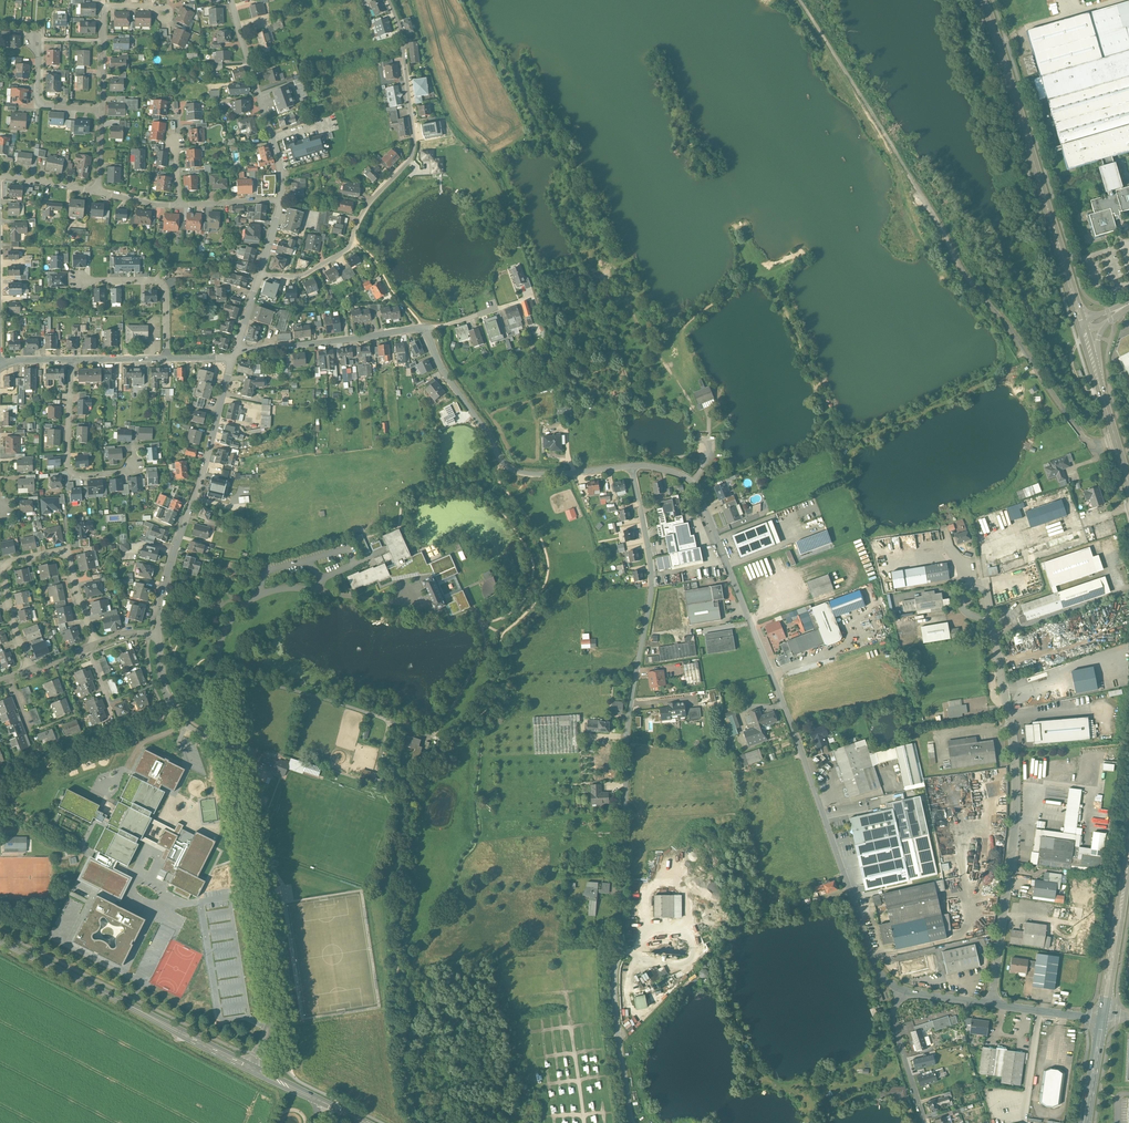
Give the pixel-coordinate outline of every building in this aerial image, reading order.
[(369,3),(370,4),(372,10),(374,10),(375,14),(379,13),(379,14),(384,12),(379,0),(377,0),(372,2),(369,3)] [(1026,31),(1047,101),(1048,101),(1048,102),(1061,147),(1056,148),(1055,149),(1056,151),(1057,152),(1062,150),(1067,170),(1099,161),(1112,157),(1128,152),(1128,2),(1026,31)] [(259,4),(249,7),(252,18),(266,15),(265,14),(264,15),(263,10),(264,9),(263,4),(263,3),(259,4)] [(84,4),(81,4),(81,5),(81,15),(95,16),(95,5),(84,4)] [(214,6),(203,7),(203,18),(206,17),(206,16),(209,16),(209,10),(215,10),(214,6)] [(194,13),(182,8),(179,14),(191,20),(194,13)] [(215,10),(209,10),(209,16),(211,16),(211,25),(210,25),(223,24),(222,9),(215,10)] [(150,13),(143,13),(142,26),(150,26),(150,13)] [(191,20),(179,14),(176,21),(184,25),(188,26),(191,20)] [(66,16),(53,16),(53,26),(67,26),(67,19),(67,16),(66,16)] [(279,16),(270,19),(271,26),(273,26),(274,31),(279,30),(277,23),(281,22),(279,16)] [(375,23),(376,27),(377,30),(389,26),(388,24),(389,22),(388,22),(387,19),(375,23)] [(403,23),(404,27),(403,27),(404,30),(405,30),(406,35),(413,33),(410,21),(403,23)] [(84,22),(81,22),(80,33),(95,33),(95,23),(88,23),(88,22),(84,22)] [(389,26),(377,30),(378,33),(379,36),(379,37),(379,36),(391,33),(389,26)] [(181,30),(177,29),(174,35),(187,41),(189,34),(181,30)] [(230,31),(220,32),(220,31),(218,31),(217,33),(217,34),(218,35),(218,43),(221,43),(230,42),(230,38),(230,35),(230,31)] [(266,32),(257,34),(262,50),(270,47),(269,43),(270,43),(267,33),(267,31),(266,32)] [(187,41),(174,35),(171,43),(183,48),(187,41)] [(20,37),(10,37),(10,48),(20,48),(20,37)] [(122,40),(113,40),(113,50),(113,49),(119,49),(119,50),(120,50),(120,49),(129,50),(129,39),(122,39),(122,40)] [(416,43),(408,43),(410,62),(419,62),(417,45),(416,45),(416,43)] [(54,51),(49,51),(47,52),(47,64),(48,65),(52,65),(53,64),(57,64),(57,59),(59,59),(59,52),(59,51),(54,51)] [(89,51),(78,51),(78,66),(89,66),(89,51)] [(229,51),(216,52),(217,63),(215,63),(222,63),(222,61),(230,61),(229,51)] [(120,60),(110,60),(110,69),(118,69),(125,69),(125,65),(126,65),(126,60),(128,60),(128,55),(120,56),(120,60)] [(1033,55),(1023,58),(1029,77),(1039,74),(1033,55)] [(21,64),(17,64),(17,65),(16,69),(18,69),(17,77),(19,79),(23,79),(23,78),(28,78),(29,73),(28,73),(28,69),(29,69),(29,67),(27,65),(21,64)] [(393,66),(386,67),(387,80),(397,79),(396,66),(393,66)] [(243,67),(232,71),(234,80),(246,77),(243,67)] [(277,69),(267,72),(263,74),(264,80),(269,78),(270,83),(280,81),(279,75),(278,76),(276,70),(277,70),(277,69)] [(56,76),(47,75),(47,84),(60,84),(60,78),(65,78),(65,75),(60,75),(60,76),(56,76)] [(82,77),(77,77),(77,83),(79,83),(78,90),(88,90),(89,77),(82,77)] [(425,79),(413,81),(412,81),(413,87),(412,87),(413,87),(413,91),(414,91),(414,97),(415,97),(420,96),(427,95),(427,96),(428,95),(434,94),(429,79),(425,79)] [(123,80),(115,80),(115,81),(110,81),(110,86),(111,86),(111,91),(121,91),(121,85),(123,85),(123,80)] [(60,84),(47,84),(46,92),(60,92),(60,84)] [(247,84),(229,85),(227,87),(230,95),(247,94),(249,91),(250,91),(249,89),(247,84)] [(292,86),(271,92),(279,114),(299,107),(292,86)] [(397,86),(386,89),(387,94),(386,94),(388,103),(390,102),(391,107),(401,105),(400,99),(402,95),(398,93),(397,86)] [(17,89),(12,89),(12,96),(27,97),(28,90),(17,89)] [(27,97),(12,96),(11,103),(16,104),(27,104),(27,97)] [(125,103),(109,103),(109,116),(116,116),(116,115),(124,116),(124,109),(137,109),(137,100),(125,100),(125,103)] [(167,102),(154,101),(154,105),(150,105),(150,107),(167,109),(167,102)] [(251,114),(250,101),(232,102),(233,116),(251,114)] [(193,104),(186,104),(186,107),(185,109),(186,110),(186,113),(203,112),(203,109),(199,109),(199,107),(199,104),(193,104)] [(428,106),(418,107),(419,117),(429,115),(428,106)] [(167,109),(150,107),(150,109),(153,110),(153,115),(159,116),(166,116),(167,109)] [(390,111),(389,111),(391,120),(398,119),(396,110),(390,111)] [(203,112),(186,113),(187,121),(192,121),(200,120),(200,119),(200,115),(203,115),(203,112)] [(64,114),(49,113),(48,124),(63,125),(64,114)] [(287,117),(278,119),(280,125),(281,128),(290,125),(290,124),(296,122),(293,113),(287,115),(287,117)] [(18,114),(11,114),(10,129),(17,130),(18,114)] [(27,115),(18,114),(17,130),(26,130),(27,115)] [(253,118),(238,122),(240,130),(246,129),(248,136),(257,134),(253,118)] [(408,118),(398,120),(398,126),(400,137),(410,136),(408,118)] [(398,119),(391,120),(391,122),(389,122),(390,127),(398,126),(398,120),(398,119)] [(90,121),(75,120),(75,121),(74,127),(74,132),(89,133),(90,121)] [(437,122),(422,125),(424,140),(440,137),(437,122)] [(165,124),(153,123),(152,132),(163,133),(164,133),(165,124)] [(119,127),(111,127),(110,138),(123,139),(123,128),(123,127),(119,127)] [(197,130),(190,130),(190,143),(202,142),(202,135),(203,135),(203,129),(197,130)] [(152,132),(151,132),(150,140),(155,140),(157,142),(159,141),(162,141),(163,133),(152,132)] [(323,135),(297,142),(296,139),(295,136),(282,140),(283,142),(283,143),(284,148),(285,151),(290,150),(290,152),(288,153),(291,164),(300,162),(300,161),(312,158),(320,155),(327,152),(324,141),(322,141),(321,140),(324,139),(323,135)] [(0,138),(0,146),(9,146),(9,143),(10,139),(0,138)] [(0,146),(0,155),(7,155),(8,156),(8,155),(9,147),(9,146),(0,146)] [(268,146),(258,149),(261,158),(271,156),(268,146)] [(46,151),(39,149),(38,157),(45,158),(46,151)] [(145,150),(132,150),(131,155),(135,155),(135,159),(145,159),(145,150)] [(195,151),(187,151),(188,159),(200,159),(201,159),(200,150),(195,151)] [(382,160),(385,164),(389,168),(399,158),(391,150),(382,160)] [(444,173),(443,158),(435,158),(435,150),(422,150),(422,159),(432,159),(433,173),(444,173)] [(169,153),(155,151),(155,157),(157,157),(156,166),(167,168),(169,153)] [(32,155),(18,153),(18,154),(19,154),(18,163),(17,163),(31,165),(32,155)] [(91,157),(76,155),(75,162),(77,163),(77,164),(79,164),(79,163),(77,177),(87,179),(91,157)] [(53,158),(48,157),(45,170),(50,171),(51,170),(53,171),(57,156),(54,156),(53,158)] [(60,157),(57,156),(53,171),(54,171),(57,172),(56,172),(62,173),(64,162),(64,160),(59,159),(60,157)] [(261,158),(257,159),(259,167),(274,164),(272,158),(271,158),(271,156),(261,158)] [(1115,164),(1114,164),(1112,157),(1099,161),(1099,163),(1097,163),(1096,164),(1097,166),(1098,167),(1100,166),(1100,168),(1099,168),(1106,193),(1107,193),(1108,196),(1106,197),(1105,195),(1104,195),(1102,195),(1101,196),(1102,198),(1090,201),(1094,214),(1092,215),(1092,213),(1087,214),(1094,239),(1107,236),(1106,234),(1117,231),(1112,215),(1114,214),(1115,217),(1117,216),(1120,215),(1119,213),(1121,212),(1121,213),(1128,210),(1128,187),(1121,189),(1122,188),(1115,164)] [(145,159),(135,159),(135,170),(145,170),(145,159)] [(200,159),(188,159),(186,159),(187,168),(194,167),(200,167),(200,159)] [(114,168),(108,167),(107,183),(120,183),(121,168),(114,168)] [(373,169),(366,176),(373,183),(380,176),(377,174),(373,170),(373,169)] [(226,180),(219,180),(218,175),(210,175),(211,189),(219,188),(219,189),(227,188),(226,180)] [(189,176),(189,177),(184,177),(184,185),(185,185),(186,190),(190,190),(190,191),(197,191),(196,183),(197,182),(197,176),(196,176),(189,176)] [(165,177),(158,177),(158,182),(154,181),(154,183),(170,185),(171,178),(165,177)] [(170,185),(154,183),(154,186),(157,186),(156,191),(163,192),(170,192),(170,185)] [(273,183),(267,183),(261,183),(261,194),(267,194),(266,195),(273,195),(273,183)] [(298,183),(292,183),(292,193),(290,193),(290,198),(303,198),(304,188),(302,188),(302,183),(298,183)] [(359,184),(348,183),(348,187),(343,186),(342,194),(348,195),(347,195),(358,197),(360,189),(358,189),(359,184)] [(23,187),(10,186),(9,191),(8,196),(9,196),(9,195),(17,196),(17,197),(22,197),(23,187)] [(85,202),(70,201),(68,216),(83,217),(85,202)] [(344,202),(340,201),(338,210),(350,212),(352,203),(344,202)] [(62,205),(46,203),(46,210),(46,211),(46,217),(53,217),(53,210),(62,211),(62,205)] [(17,204),(8,204),(8,215),(20,215),(20,206),(19,204),(17,204)] [(104,205),(91,204),(90,217),(96,217),(96,219),(103,219),(103,217),(103,211),(104,205)] [(266,206),(256,205),(256,209),(248,208),(248,212),(265,214),(266,206)] [(303,213),(288,209),(282,230),(297,235),(303,213)] [(127,211),(116,210),(115,221),(122,221),(122,218),(127,219),(127,211)] [(144,212),(135,211),(135,215),(134,223),(135,223),(135,222),(137,222),(139,223),(143,224),(144,212)] [(326,213),(320,211),(316,232),(322,234),(323,227),(326,213)] [(333,212),(326,211),(326,213),(323,227),(328,228),(329,221),(333,222),(334,221),(336,221),(337,217),(332,216),(333,212)] [(151,212),(144,212),(143,224),(146,224),(147,223),(150,223),(150,224),(151,219),(151,212)] [(219,213),(213,212),(213,213),(209,213),(208,223),(208,228),(209,228),(218,228),(219,223),(220,222),(221,219),(219,218),(219,213)] [(265,214),(248,212),(248,213),(247,213),(247,214),(248,214),(248,216),(247,219),(251,219),(251,216),(253,217),(253,219),(255,220),(255,221),(265,222),(265,214)] [(172,215),(165,214),(164,222),(163,230),(171,230),(172,215)] [(194,214),(187,214),(186,222),(186,229),(193,230),(194,214)] [(201,215),(194,214),(193,230),(200,230),(201,223),(201,215)] [(179,215),(172,215),(171,230),(178,231),(178,224),(179,215)] [(345,218),(337,217),(336,221),(336,225),(334,224),(332,233),(338,234),(343,235),(345,226),(343,226),(345,218)] [(27,224),(11,224),(12,242),(18,242),(18,233),(27,233),(27,224)] [(259,225),(249,224),(249,227),(248,227),(248,231),(260,232),(260,228),(259,228),(259,225)] [(86,230),(69,229),(68,235),(85,237),(86,230)] [(248,231),(247,235),(246,235),(245,242),(259,243),(260,232),(248,231)] [(321,237),(308,235),(307,239),(310,240),(308,250),(318,252),(320,241),(321,237)] [(288,245),(279,242),(276,250),(277,251),(283,252),(291,255),(291,254),(294,255),(296,248),(294,247),(295,241),(289,239),(288,245)] [(256,250),(246,248),(246,250),(239,248),(239,250),(237,249),(237,251),(238,251),(247,254),(254,256),(256,250)] [(254,256),(247,254),(238,251),(238,252),(237,251),(236,252),(238,253),(237,255),(244,257),(243,260),(253,262),(254,256)] [(72,267),(86,267),(86,261),(90,261),(90,252),(83,252),(84,254),(72,254),(72,267)] [(355,255),(346,260),(351,268),(355,265),(356,267),(361,264),(360,262),(355,255)] [(62,263),(62,257),(61,257),(51,257),(51,264),(51,269),(63,269),(63,268),(62,267),(62,263)] [(286,260),(275,257),(272,266),(273,268),(281,270),(282,268),(284,269),(286,260)] [(127,273),(127,258),(113,258),(113,267),(113,268),(115,268),(115,273),(123,272),(123,273),(127,273)] [(141,258),(127,258),(127,273),(132,273),(132,272),(139,272),(139,267),(141,267),(141,258)] [(307,268),(308,262),(298,259),(297,265),(307,268)] [(252,264),(243,261),(243,264),(241,269),(241,271),(249,274),(252,264)] [(20,267),(8,267),(8,276),(20,276),(20,267)] [(334,267),(324,273),(330,283),(330,282),(329,281),(335,278),(335,279),(339,277),(334,267)] [(349,267),(342,271),(347,279),(354,275),(349,267)] [(525,279),(520,267),(512,270),(517,286),(526,283),(525,279)] [(342,271),(339,273),(344,281),(347,279),(342,271)] [(247,279),(230,274),(229,279),(246,284),(247,279)] [(65,286),(65,275),(62,275),(57,275),(50,275),(50,276),(51,286),(51,287),(55,287),(56,286),(65,286)] [(229,279),(227,284),(245,289),(246,284),(229,279)] [(314,279),(307,282),(308,284),(304,285),(307,294),(308,294),(309,298),(317,294),(316,291),(318,290),(314,279)] [(369,281),(363,285),(366,291),(370,288),(372,287),(369,281)] [(272,285),(265,283),(261,295),(274,299),(279,285),(273,283),(272,285)] [(372,287),(370,288),(377,300),(386,294),(379,283),(372,287)] [(294,287),(286,287),(286,297),(284,297),(284,303),(289,303),(289,302),(296,302),(296,289),(294,287)] [(121,303),(121,288),(111,288),(111,303),(121,303)] [(157,288),(145,289),(145,302),(157,302),(157,288)] [(104,294),(104,289),(95,289),(95,294),(95,297),(95,303),(96,303),(104,303),(104,298),(105,298),(105,294),(104,294)] [(221,293),(221,295),(217,295),(216,295),(217,299),(216,302),(224,302),(226,302),(226,295),(226,293),(221,293)] [(612,294),(604,296),(608,306),(616,303),(612,294)] [(241,299),(232,297),(230,303),(239,306),(241,299)] [(528,301),(522,303),(526,317),(532,315),(530,308),(534,307),(532,301),(528,302),(528,301)] [(20,313),(20,303),(8,303),(9,313),(20,313)] [(238,309),(225,305),(223,312),(228,314),(228,317),(235,319),(238,309)] [(522,321),(517,306),(511,308),(518,328),(522,326),(521,321),(522,321)] [(389,307),(380,309),(382,320),(391,318),(389,309),(389,307)] [(389,309),(391,318),(391,320),(400,318),(398,307),(389,309)] [(511,308),(505,310),(508,319),(506,320),(508,326),(510,330),(518,328),(511,308)] [(263,309),(262,310),(258,309),(254,321),(262,323),(263,322),(270,324),(274,312),(263,309)] [(290,311),(275,310),(270,324),(269,327),(283,331),(290,311)] [(360,310),(351,312),(353,323),(362,321),(360,311),(360,310)] [(360,311),(362,321),(362,322),(371,320),(368,310),(360,311)] [(299,314),(294,312),(291,319),(296,321),(299,314)] [(334,317),(331,317),(334,333),(341,332),(338,316),(334,317)] [(500,327),(497,316),(484,320),(488,332),(500,327)] [(329,318),(324,319),(326,334),(334,333),(331,317),(329,318)] [(234,324),(226,322),(221,321),(220,321),(218,326),(217,330),(231,334),(234,324)] [(253,326),(250,325),(250,326),(249,326),(246,341),(257,343),(259,333),(261,333),(262,329),(260,328),(253,327),(253,326)] [(309,325),(301,327),(303,337),(311,336),(309,325)] [(465,325),(455,329),(459,343),(468,340),(467,337),(469,337),(468,335),(470,334),(469,331),(468,328),(466,328),(465,325)] [(147,327),(127,327),(127,343),(138,343),(138,340),(142,340),(142,339),(147,339),(147,327)] [(298,327),(293,328),(294,338),(303,337),(301,327),(298,327)] [(504,339),(500,327),(488,332),(491,343),(504,339)] [(469,331),(470,334),(474,346),(479,344),(480,346),(484,344),(479,328),(469,331)] [(17,333),(11,333),(11,334),(7,334),(7,341),(9,341),(9,350),(20,350),(20,341),(17,341),(17,333)] [(1120,339),(1117,351),(1120,358),(1118,359),(1123,369),(1125,368),(1128,375),(1128,335),(1120,339)] [(116,346),(116,338),(105,338),(105,343),(105,346),(106,346),(116,346)] [(229,340),(221,338),(221,340),(215,338),(213,345),(218,347),(218,348),(226,350),(229,340)] [(95,339),(85,339),(85,343),(85,344),(86,344),(86,349),(95,349),(95,339)] [(38,340),(27,340),(27,350),(28,350),(29,351),(31,351),(31,350),(38,350),(38,340)] [(76,350),(76,340),(67,340),(67,350),(76,350)] [(418,340),(410,344),(415,354),(412,355),(414,358),(414,359),(425,354),(418,340)] [(384,346),(378,346),(378,347),(379,357),(385,356),(389,356),(388,345),(387,344),(384,345),(384,346)] [(404,344),(395,345),(397,364),(406,363),(404,344)] [(362,348),(357,348),(358,357),(362,357),(365,357),(364,348),(362,348)] [(344,349),(337,350),(338,359),(343,359),(345,358),(344,349)] [(333,350),(326,351),(326,360),(332,360),(333,360),(334,360),(333,350)] [(326,351),(318,352),(320,370),(327,369),(327,367),(326,360),(326,351)] [(304,353),(293,354),(293,357),(294,364),(294,365),(305,364),(304,353)] [(428,360),(418,365),(423,375),(433,370),(428,360)] [(254,365),(239,362),(237,371),(252,375),(254,365)] [(290,364),(283,364),(283,372),(291,371),(290,364)] [(265,365),(254,365),(252,375),(264,374),(265,374),(265,365)] [(35,369),(25,369),(25,383),(25,390),(35,390),(35,383),(35,369)] [(90,369),(78,370),(78,383),(90,383),(90,369)] [(101,369),(90,369),(90,383),(101,383),(101,380),(101,372),(101,369)] [(109,369),(109,370),(104,371),(104,372),(104,380),(107,380),(112,380),(114,380),(114,369),(109,369)] [(129,369),(123,369),(124,379),(129,378),(132,378),(132,369),(129,369)] [(141,369),(132,369),(132,378),(133,386),(137,386),(137,385),(144,385),(144,373),(141,373),(141,369)] [(159,378),(159,369),(151,369),(151,388),(157,388),(157,378),(159,378)] [(168,378),(167,369),(159,369),(159,378),(162,378),(162,381),(162,384),(166,384),(166,378),(168,378)] [(185,378),(185,369),(177,369),(177,377),(177,378),(180,378),(180,384),(185,384),(185,378)] [(55,380),(55,370),(46,370),(46,380),(46,386),(50,386),(50,380),(55,380)] [(64,380),(64,370),(55,370),(55,380),(59,380),(59,386),(64,386),(64,380)] [(213,374),(199,370),(196,380),(197,380),(210,384),(213,374)] [(14,377),(5,377),(5,381),(5,387),(14,387),(14,386),(14,378),(14,377)] [(434,378),(427,384),(430,387),(436,382),(434,378)] [(254,381),(245,380),(244,384),(245,384),(244,388),(253,390),(254,387),(264,386),(263,379),(254,379),(254,381)] [(210,384),(197,380),(194,388),(195,388),(210,392),(212,387),(209,386),(210,384)] [(445,393),(436,382),(430,387),(426,389),(430,394),(431,393),(436,400),(435,401),(445,393)] [(702,390),(694,394),(699,405),(701,404),(714,399),(709,387),(706,389),(702,390)] [(210,392),(195,388),(193,396),(199,397),(205,399),(208,400),(210,392)] [(253,390),(244,388),(243,392),(242,396),(251,398),(253,390)] [(714,399),(701,404),(703,408),(715,403),(714,399)] [(79,400),(78,415),(87,415),(87,411),(86,411),(86,410),(86,407),(87,406),(91,406),(92,401),(89,400),(79,400)] [(241,406),(230,404),(226,419),(234,421),(235,420),(238,421),(240,415),(242,407),(241,406)] [(268,405),(262,405),(261,416),(269,417),(270,405),(268,405)] [(59,407),(48,406),(48,420),(60,420),(61,407),(59,407)] [(451,406),(445,408),(449,416),(443,419),(446,426),(455,422),(453,418),(456,417),(451,406)] [(205,414),(198,413),(194,412),(192,421),(203,424),(205,414)] [(269,417),(261,416),(261,429),(270,427),(271,417),(269,417)] [(235,428),(225,426),(224,430),(223,431),(222,431),(221,433),(223,434),(222,434),(223,434),(222,437),(231,440),(232,437),(237,439),(242,440),(243,436),(238,435),(239,432),(238,430),(236,430),(234,431),(235,428)] [(82,427),(77,427),(77,437),(79,437),(79,443),(86,443),(87,428),(82,427)] [(139,429),(139,436),(139,439),(152,440),(152,430),(147,430),(147,429),(139,429)] [(59,430),(48,430),(48,445),(59,446),(59,430)] [(128,431),(118,430),(118,441),(131,441),(131,434),(131,431),(128,431)] [(201,433),(190,430),(187,443),(188,443),(188,441),(192,442),(192,444),(198,445),(199,439),(200,433),(201,433)] [(555,436),(544,437),(544,447),(555,447),(555,451),(562,451),(561,445),(561,436),(560,434),(555,434),(555,436)] [(15,437),(6,437),(6,445),(19,445),(19,437),(15,437)] [(231,440),(222,437),(221,440),(220,444),(238,449),(239,444),(231,442),(231,440)] [(151,448),(146,448),(147,462),(158,461),(157,448),(157,447),(151,448)] [(197,450),(187,448),(185,455),(195,457),(197,450)] [(122,449),(108,449),(109,460),(122,460),(122,449)] [(227,451),(218,449),(217,456),(235,461),(236,455),(231,453),(230,457),(226,456),(227,451)] [(1070,453),(1065,455),(1066,457),(1063,458),(1065,464),(1073,461),(1070,453)] [(89,454),(75,455),(76,467),(90,466),(89,454)] [(235,461),(217,456),(215,463),(224,465),(225,461),(229,462),(228,465),(233,466),(235,461)] [(48,459),(48,466),(54,465),(54,468),(60,467),(60,465),(61,465),(60,457),(53,458),(48,459)] [(1063,458),(1054,461),(1055,464),(1054,464),(1055,465),(1045,468),(1048,478),(1057,475),(1059,482),(1065,479),(1061,468),(1060,469),(1059,466),(1065,464),(1063,458)] [(27,461),(17,461),(17,472),(33,471),(32,461),(27,461)] [(186,462),(175,462),(175,465),(176,475),(176,479),(187,479),(186,462)] [(175,465),(168,465),(168,469),(169,469),(169,474),(170,476),(172,476),(176,475),(175,465)] [(227,478),(229,471),(223,469),(221,476),(227,478)] [(157,471),(147,472),(148,485),(159,484),(157,471)] [(739,474),(727,479),(728,482),(741,477),(739,474)] [(218,479),(219,476),(213,475),(207,496),(222,500),(227,481),(218,479)] [(54,478),(51,478),(52,488),(62,487),(61,477),(59,477),(58,479),(56,477),(55,477),(54,478)] [(139,479),(139,478),(131,478),(131,481),(132,490),(137,490),(137,492),(142,491),(141,479),(140,480),(139,479)] [(27,479),(17,479),(18,489),(18,487),(21,487),(21,489),(22,489),(22,487),(28,487),(28,492),(35,492),(34,479),(28,479),(27,479)] [(122,491),(122,485),(121,479),(110,480),(110,484),(110,488),(111,492),(122,491)] [(95,481),(89,482),(88,482),(88,483),(88,487),(89,494),(96,494),(95,481)] [(101,481),(95,481),(96,494),(103,493),(102,485),(102,482),(102,481),(101,481)] [(599,481),(588,482),(589,491),(593,491),(600,491),(599,481)] [(624,481),(613,484),(616,492),(620,491),(620,492),(626,490),(624,481)] [(73,482),(68,482),(65,491),(71,491),(71,489),(74,488),(73,482)] [(662,482),(653,484),(656,495),(664,493),(662,482)] [(726,482),(714,487),(719,501),(723,499),(732,496),(726,482)] [(1017,492),(1020,500),(1042,491),(1039,483),(1017,492)] [(1098,487),(1084,492),(1086,498),(1090,497),(1094,507),(1104,504),(1098,487)] [(74,488),(71,489),(71,491),(71,494),(70,494),(70,502),(82,501),(81,488),(74,488)] [(168,499),(160,495),(156,504),(166,508),(168,509),(170,505),(166,503),(168,499)] [(732,496),(723,499),(725,504),(729,503),(736,500),(734,495),(732,496)] [(58,497),(41,499),(42,514),(53,513),(52,509),(59,508),(58,497)] [(672,500),(661,502),(663,508),(657,509),(658,514),(664,512),(666,523),(675,522),(674,517),(682,516),(679,498),(672,500)] [(31,499),(20,500),(21,513),(33,511),(31,499)] [(181,503),(173,499),(170,505),(168,509),(177,513),(179,508),(180,508),(182,504),(181,503)] [(736,500),(729,503),(725,504),(727,509),(736,506),(738,505),(736,500)] [(1030,510),(1025,512),(1031,528),(1067,515),(1061,500),(1030,510)] [(727,509),(723,511),(729,524),(741,519),(740,516),(743,514),(739,504),(738,505),(736,506),(727,509)] [(1017,505),(1007,508),(1011,521),(1022,518),(1021,514),(1018,505),(1017,505)] [(168,509),(166,508),(165,511),(167,513),(166,516),(175,519),(177,513),(168,509)] [(211,511),(202,508),(198,517),(205,520),(208,521),(208,519),(211,511)] [(574,509),(565,512),(569,520),(577,517),(574,509)] [(628,509),(620,511),(621,515),(620,516),(622,522),(631,520),(628,509)] [(664,512),(658,514),(660,525),(661,525),(663,525),(663,524),(666,523),(664,512)] [(175,519),(166,516),(165,519),(163,518),(161,521),(172,526),(175,519)] [(682,516),(674,517),(675,522),(676,525),(684,524),(682,516)] [(958,532),(966,529),(963,519),(947,525),(950,531),(957,529),(958,532)] [(92,522),(76,523),(78,539),(79,539),(86,539),(86,538),(86,534),(88,530),(93,530),(92,522)] [(666,523),(663,524),(663,525),(665,537),(669,554),(697,548),(694,535),(691,536),(688,523),(684,524),(676,525),(675,522),(666,523)] [(731,536),(740,559),(775,545),(765,522),(731,536)] [(207,528),(195,525),(192,535),(207,539),(209,530),(210,529),(207,528)] [(660,525),(657,525),(660,538),(665,537),(663,525),(661,525),(660,525)] [(60,527),(44,530),(46,539),(53,537),(54,544),(63,542),(60,527)] [(169,532),(161,529),(160,530),(157,529),(152,527),(151,531),(149,535),(155,537),(157,538),(157,539),(165,542),(169,532)] [(388,549),(390,552),(393,559),(395,564),(397,569),(405,563),(404,560),(412,557),(399,529),(383,537),(388,549)] [(633,529),(624,531),(625,536),(626,542),(635,540),(633,529)] [(827,530),(795,543),(800,555),(832,543),(827,530)] [(967,531),(955,535),(958,544),(970,540),(967,532),(967,531)] [(1076,532),(1030,547),(1032,553),(1075,539),(1074,536),(1076,535),(1076,532)] [(155,537),(149,535),(148,539),(146,542),(153,544),(155,537)] [(370,552),(362,535),(356,538),(363,555),(370,552)] [(34,537),(21,540),(23,551),(37,548),(35,541),(34,537)] [(86,539),(79,539),(80,548),(84,547),(90,547),(89,538),(86,538),(86,539)] [(13,541),(7,542),(7,544),(1,545),(1,543),(0,543),(3,555),(16,553),(14,546),(13,541)] [(200,544),(190,541),(188,547),(189,547),(188,550),(197,553),(197,552),(202,554),(205,547),(205,546),(201,545),(200,545),(200,544)] [(380,542),(371,545),(373,551),(382,547),(380,542)] [(159,549),(149,547),(148,549),(146,549),(142,548),(141,553),(147,555),(146,557),(156,560),(159,549)] [(1090,547),(1043,563),(1051,588),(1098,572),(1090,547)] [(697,548),(669,554),(672,567),(703,561),(700,548),(697,548)] [(637,550),(629,552),(630,556),(629,556),(630,562),(639,560),(637,550)] [(792,566),(796,564),(790,550),(786,552),(792,566)] [(85,554),(77,555),(79,564),(94,561),(92,553),(93,552),(85,554)] [(378,566),(393,559),(390,552),(375,559),(378,566)] [(422,552),(412,557),(404,560),(405,563),(397,569),(395,564),(387,568),(391,576),(392,578),(401,577),(418,573),(419,576),(432,573),(435,572),(439,582),(458,573),(450,555),(428,565),(422,552)] [(195,559),(186,556),(186,557),(185,561),(184,563),(183,567),(183,568),(183,567),(192,570),(191,574),(197,576),(199,570),(201,563),(195,561),(195,559),(195,558),(195,559)] [(669,556),(657,559),(659,570),(671,567),(669,556)] [(94,561),(79,564),(81,572),(96,569),(95,567),(99,566),(97,560),(94,561)] [(150,567),(138,563),(137,567),(142,568),(141,570),(140,570),(139,576),(149,578),(149,579),(151,579),(152,578),(152,577),(152,576),(154,569),(150,568),(150,567)] [(947,563),(925,567),(927,583),(949,580),(947,563)] [(56,564),(48,566),(48,564),(40,566),(41,569),(36,570),(39,569),(40,574),(42,573),(43,579),(49,578),(50,578),(50,577),(51,577),(58,575),(56,564)] [(379,581),(391,576),(387,568),(385,564),(374,569),(374,567),(359,574),(359,572),(348,577),(353,589),(364,584),(364,586),(377,580),(379,580),(379,581)] [(997,566),(987,568),(989,576),(998,574),(997,566)] [(925,567),(902,570),(905,587),(927,583),(925,567)] [(28,569),(17,571),(18,573),(20,582),(20,583),(30,581),(30,580),(29,573),(28,569)] [(641,570),(633,572),(634,576),(633,576),(634,578),(631,578),(632,582),(634,582),(635,582),(644,580),(641,570)] [(905,587),(902,570),(891,572),(894,589),(905,587)] [(485,600),(488,598),(487,597),(497,593),(497,592),(497,591),(498,591),(498,590),(493,578),(494,577),(493,577),(490,571),(483,574),(483,575),(484,576),(485,577),(486,577),(487,577),(488,577),(489,578),(489,579),(488,580),(487,580),(486,581),(485,582),(484,583),(483,585),(483,586),(482,587),(482,590),(482,592),(482,593),(483,595),(485,600)] [(446,598),(462,591),(455,575),(439,582),(435,572),(432,573),(433,575),(433,577),(446,606),(451,616),(453,615),(446,598)] [(828,575),(807,582),(813,598),(834,590),(828,575)] [(436,611),(446,606),(433,577),(423,581),(425,588),(427,587),(430,595),(434,604),(433,604),(436,611)] [(1100,579),(1031,602),(1037,618),(1105,595),(1100,579)] [(93,583),(85,585),(87,597),(98,595),(98,593),(102,593),(100,582),(93,583)] [(150,590),(143,588),(144,585),(136,583),(132,598),(147,602),(150,590)] [(54,586),(48,587),(50,597),(54,596),(55,602),(54,602),(65,600),(61,584),(60,584),(54,586)] [(721,585),(711,587),(713,601),(718,600),(724,599),(721,585)] [(711,587),(684,591),(687,605),(713,601),(711,587)] [(28,591),(15,594),(17,605),(22,604),(27,603),(27,602),(26,598),(30,597),(28,591)] [(463,591),(446,598),(453,615),(471,607),(463,591)] [(860,591),(828,602),(834,618),(865,606),(860,591)] [(675,625),(681,624),(678,592),(672,593),(675,625)] [(942,593),(915,598),(915,599),(917,609),(917,611),(944,607),(949,606),(948,599),(943,600),(942,593)] [(915,599),(902,602),(904,612),(917,609),(915,599)] [(102,601),(92,603),(94,615),(104,613),(106,612),(109,611),(107,600),(102,601)] [(713,601),(687,605),(690,625),(721,620),(718,600),(713,601)] [(816,630),(787,641),(787,642),(791,652),(788,653),(789,658),(798,655),(802,654),(801,653),(809,650),(812,651),(813,649),(816,650),(817,647),(820,648),(821,646),(823,647),(825,644),(828,646),(840,641),(842,637),(834,618),(828,602),(811,608),(810,605),(806,607),(816,630)] [(1031,602),(1021,605),(1024,616),(1018,618),(1020,624),(1027,622),(1026,621),(1037,618),(1031,602)] [(138,606),(133,605),(131,612),(143,615),(145,608),(138,606)] [(66,607),(57,609),(58,616),(71,614),(70,606),(66,607)] [(806,607),(789,613),(791,617),(786,618),(788,623),(796,620),(797,624),(798,624),(802,635),(814,630),(805,607),(806,607)] [(24,610),(18,612),(21,621),(33,619),(30,609),(24,610)] [(143,615),(131,612),(129,619),(142,622),(143,615)] [(71,614),(58,616),(60,624),(65,623),(73,621),(71,614)] [(105,619),(103,620),(105,628),(112,627),(112,631),(121,629),(120,625),(121,625),(119,616),(118,616),(105,619)] [(775,622),(765,626),(769,638),(770,637),(769,636),(772,635),(773,637),(774,636),(773,635),(776,633),(779,641),(786,638),(779,621),(775,622)] [(947,623),(921,627),(923,643),(950,639),(949,631),(947,623)] [(37,625),(24,631),(27,640),(31,639),(41,635),(37,625)] [(67,631),(62,633),(65,639),(68,637),(71,645),(81,641),(76,628),(67,631)] [(959,628),(953,629),(952,630),(949,631),(950,639),(960,637),(959,628)] [(732,630),(705,634),(706,641),(708,654),(735,650),(733,637),(732,630)] [(1021,632),(1013,634),(1016,645),(1024,643),(1021,632)] [(33,646),(32,646),(36,657),(49,652),(45,641),(43,642),(33,646)] [(694,642),(658,647),(660,661),(697,656),(694,642)] [(784,654),(777,657),(779,662),(780,662),(782,666),(791,662),(789,658),(788,653),(791,652),(787,642),(785,643),(785,642),(784,642),(784,643),(781,644),(784,654)] [(132,650),(120,655),(121,655),(122,659),(123,661),(135,657),(132,650)] [(0,653),(0,660),(3,669),(14,665),(10,652),(5,654),(5,652),(3,652),(0,653)] [(135,657),(123,661),(124,664),(125,668),(137,664),(135,657)] [(1032,661),(1022,665),(1024,673),(1035,669),(1032,661)] [(690,664),(683,665),(684,668),(686,684),(701,682),(698,662),(690,664)] [(1093,667),(1071,671),(1075,694),(1098,689),(1093,667)] [(85,669),(75,673),(77,680),(79,679),(81,684),(81,685),(92,680),(92,681),(94,680),(90,670),(86,672),(85,669)] [(140,670),(128,675),(130,679),(131,681),(143,676),(140,670)] [(663,670),(648,672),(651,688),(655,687),(658,687),(665,685),(663,670)] [(143,676),(131,681),(131,683),(133,687),(133,688),(145,683),(143,676)] [(57,679),(45,684),(47,688),(44,689),(45,691),(60,686),(57,679)] [(92,680),(81,685),(81,684),(77,686),(80,693),(82,692),(83,696),(92,693),(91,690),(95,689),(92,681),(92,680)] [(60,686),(45,691),(46,694),(48,693),(50,697),(62,692),(60,686)] [(710,702),(716,701),(715,696),(720,696),(720,689),(710,689),(710,702)] [(30,693),(24,695),(25,698),(31,696),(32,699),(33,698),(30,690),(29,690),(30,693)] [(146,692),(134,697),(137,704),(138,704),(140,708),(149,705),(147,700),(149,700),(146,692)] [(0,701),(0,708),(14,703),(12,697),(0,701)] [(102,699),(98,701),(98,699),(97,699),(96,698),(86,702),(88,709),(90,708),(92,713),(103,709),(103,710),(105,709),(102,699)] [(65,699),(52,703),(54,708),(52,709),(53,711),(67,705),(65,699)] [(122,704),(115,707),(119,716),(127,713),(124,708),(128,706),(126,700),(122,701),(122,704)] [(623,701),(612,701),(611,713),(623,714),(623,701)] [(0,708),(0,709),(2,715),(14,710),(15,710),(16,709),(14,703),(0,708)] [(669,708),(660,709),(662,720),(671,719),(671,718),(676,717),(676,720),(680,720),(680,717),(686,716),(684,703),(669,705),(669,708)] [(67,705),(53,711),(53,713),(56,712),(58,717),(70,712),(67,705)] [(966,705),(947,708),(949,718),(958,717),(957,715),(962,714),(967,713),(966,705)] [(699,707),(688,709),(689,720),(700,718),(699,707)] [(759,708),(749,712),(752,720),(749,721),(752,729),(743,732),(748,745),(762,740),(762,742),(767,740),(767,739),(763,727),(765,726),(762,716),(759,708)] [(103,709),(92,713),(88,715),(91,721),(93,721),(94,725),(103,722),(102,719),(106,718),(103,710),(103,709)] [(2,715),(0,715),(0,716),(2,722),(10,719),(12,725),(19,722),(15,710),(14,710),(2,715)] [(774,712),(762,716),(765,726),(777,722),(774,712)] [(578,715),(532,717),(535,780),(582,778),(578,715)] [(735,716),(727,718),(725,719),(729,731),(736,729),(740,727),(736,715),(735,716)] [(1088,717),(1038,722),(1040,744),(1090,740),(1088,717)] [(76,720),(62,725),(64,731),(66,736),(73,734),(80,731),(76,720)] [(19,722),(12,725),(7,727),(9,733),(17,731),(19,737),(24,735),(26,734),(21,721),(19,722)] [(595,724),(588,724),(587,731),(598,732),(599,722),(595,722),(595,724)] [(610,723),(599,722),(598,732),(609,733),(610,723)] [(1038,722),(1032,722),(1032,725),(1026,726),(1027,742),(1034,741),(1034,745),(1040,744),(1038,722)] [(825,726),(810,731),(813,738),(814,737),(817,748),(827,745),(823,734),(827,733),(825,726)] [(52,729),(51,730),(52,731),(46,734),(45,732),(37,735),(39,741),(45,739),(47,744),(56,741),(52,729)] [(24,735),(19,737),(9,740),(12,747),(19,744),(22,750),(29,747),(24,735)] [(421,740),(411,737),(410,740),(407,739),(404,745),(408,747),(416,749),(411,761),(417,763),(423,747),(419,746),(421,740)] [(972,738),(961,739),(962,745),(948,746),(952,769),(996,763),(993,740),(976,743),(976,740),(972,738)] [(865,739),(833,750),(833,751),(832,751),(834,756),(835,756),(844,782),(865,775),(863,769),(874,766),(865,739)] [(912,744),(895,748),(898,758),(904,787),(921,784),(912,744)] [(895,748),(876,753),(879,763),(898,758),(895,748)] [(759,749),(745,754),(748,765),(763,760),(759,749)] [(148,779),(146,783),(159,789),(161,786),(173,792),(185,770),(168,761),(169,760),(165,758),(164,759),(144,750),(133,772),(148,779)] [(270,760),(261,757),(258,765),(267,768),(270,760)] [(279,760),(278,763),(270,760),(267,768),(280,773),(279,774),(284,776),(289,762),(284,760),(284,762),(279,760)] [(321,769),(306,764),(304,771),(318,776),(321,769)] [(874,766),(863,769),(865,775),(871,791),(881,787),(874,766)] [(865,775),(844,782),(849,798),(871,791),(865,775)] [(152,819),(149,817),(151,813),(154,814),(165,792),(159,789),(146,783),(142,781),(136,778),(132,776),(121,797),(123,799),(121,803),(118,802),(117,806),(109,820),(98,814),(96,813),(100,806),(67,790),(58,807),(91,823),(93,818),(95,819),(102,822),(102,821),(108,823),(108,824),(110,825),(108,829),(105,828),(94,850),(96,851),(118,862),(127,866),(138,844),(136,843),(138,839),(141,840),(143,836),(150,822),(152,819)] [(602,784),(591,785),(592,805),(597,805),(597,806),(605,806),(605,804),(610,804),(609,792),(603,793),(602,784)] [(1069,788),(1063,833),(1075,834),(1076,828),(1076,827),(1081,790),(1069,788)] [(914,798),(905,800),(904,794),(889,798),(884,799),(887,810),(893,837),(899,835),(900,841),(911,839),(922,836),(914,798)] [(922,836),(929,835),(920,797),(914,798),(922,836)] [(932,821),(947,819),(945,809),(931,811),(932,821)] [(887,810),(849,818),(852,829),(850,832),(853,834),(855,845),(893,837),(887,810)] [(165,826),(152,819),(150,822),(164,829),(165,826)] [(157,843),(155,847),(163,852),(160,859),(165,861),(157,878),(163,881),(167,873),(173,876),(169,884),(175,887),(173,892),(183,897),(189,899),(191,895),(197,898),(205,882),(197,878),(198,875),(199,874),(214,845),(215,842),(196,832),(194,835),(182,829),(183,825),(178,823),(174,830),(165,826),(164,829),(157,843)] [(1063,833),(1036,829),(1035,836),(1041,837),(1074,841),(1073,846),(1079,847),(1081,835),(1075,834),(1063,833)] [(1105,834),(1094,832),(1092,849),(1091,855),(1081,854),(1081,859),(1078,859),(1072,858),(1071,863),(1071,865),(1100,869),(1101,861),(1102,858),(1105,834)] [(893,837),(855,845),(860,867),(876,864),(899,858),(904,857),(900,841),(899,835),(893,837)] [(904,857),(909,881),(938,874),(929,835),(922,836),(900,841),(904,857)] [(143,836),(141,840),(155,847),(157,843),(143,836)] [(26,837),(4,837),(4,849),(27,849),(26,837)] [(1074,841),(1041,837),(1038,853),(1038,859),(1071,863),(1072,858),(1078,859),(1079,847),(1073,846),(1074,841)] [(1092,849),(1079,847),(1078,859),(1081,859),(1081,854),(1091,855),(1092,849)] [(118,862),(96,851),(92,860),(90,859),(80,879),(99,889),(117,898),(119,899),(130,879),(113,871),(118,862)] [(904,857),(860,867),(866,891),(909,881),(904,857)] [(1071,863),(1038,859),(1037,865),(1048,866),(1070,869),(1071,865),(1071,863)] [(1061,875),(1045,873),(1044,881),(1057,883),(1056,889),(1059,889),(1061,875)] [(673,879),(656,879),(656,895),(673,895),(673,879)] [(943,880),(934,882),(937,892),(945,891),(943,880)] [(1044,881),(1035,880),(1033,896),(1055,899),(1056,889),(1057,883),(1044,881)] [(834,881),(830,882),(829,881),(823,884),(824,885),(816,888),(817,892),(825,889),(827,894),(838,890),(834,881)] [(598,883),(588,883),(588,882),(583,896),(584,894),(590,896),(590,905),(589,905),(589,906),(597,906),(598,882),(598,883)] [(906,889),(884,894),(890,922),(891,926),(942,915),(937,892),(934,882),(921,885),(906,889)] [(610,883),(602,883),(601,891),(608,891),(609,888),(610,888),(610,883)] [(70,901),(75,892),(70,889),(64,898),(70,901)] [(114,903),(117,898),(99,889),(97,894),(95,894),(88,909),(71,943),(122,968),(146,919),(114,903)] [(656,895),(655,895),(655,918),(674,918),(674,895),(673,895),(656,895)] [(877,895),(873,896),(875,906),(882,904),(879,895),(877,895)] [(1064,896),(1057,895),(1056,902),(1063,903),(1064,896)] [(640,918),(640,904),(631,904),(631,918),(640,918)] [(948,914),(942,915),(945,932),(951,931),(948,914)] [(942,915),(891,926),(894,942),(895,944),(906,941),(907,947),(947,938),(945,932),(942,915)] [(890,922),(879,925),(883,945),(894,942),(891,926),(890,922)] [(1047,925),(1025,922),(1024,932),(1022,944),(1044,947),(1047,925)] [(1024,932),(1011,931),(1009,943),(1022,944),(1024,932)] [(906,941),(895,944),(896,950),(907,947),(906,941)] [(975,944),(942,952),(947,974),(980,966),(975,944)] [(1059,957),(1037,954),(1036,961),(1035,968),(1032,987),(1054,990),(1059,957)] [(1028,960),(1012,958),(1010,972),(1015,973),(1016,971),(1027,973),(1027,967),(1028,960)] [(1036,961),(1028,960),(1027,967),(1035,968),(1036,961)] [(656,966),(647,972),(653,983),(663,978),(661,976),(667,973),(665,969),(664,966),(658,969),(656,966)] [(698,971),(702,979),(710,976),(706,968),(698,971)] [(647,973),(642,975),(645,981),(650,978),(647,973)] [(645,995),(634,998),(637,1009),(648,1007),(645,995)] [(948,1016),(932,1021),(934,1027),(935,1030),(951,1025),(948,1016)] [(989,1022),(971,1019),(971,1023),(970,1023),(970,1025),(971,1025),(970,1033),(976,1034),(977,1032),(987,1033),(987,1035),(989,1022)] [(932,1021),(920,1025),(922,1029),(922,1031),(934,1027),(932,1021)] [(915,1031),(911,1032),(917,1051),(927,1048),(922,1031),(922,1029),(915,1031)] [(1003,1046),(998,1045),(998,1047),(997,1047),(997,1049),(983,1047),(979,1074),(1002,1077),(1001,1083),(1020,1086),(1025,1053),(1007,1050),(1007,1049),(1006,1049),(1004,1049),(1004,1047),(1002,1047),(1003,1046)] [(933,1055),(913,1059),(915,1069),(935,1065),(933,1055)] [(1058,1069),(1051,1068),(1044,1071),(1039,1102),(1046,1106),(1052,1107),(1060,1105),(1064,1074),(1058,1069)] [(934,1073),(923,1076),(923,1074),(917,1076),(920,1086),(937,1081),(936,1079),(934,1073)] [(905,1086),(880,1090),(881,1097),(901,1094),(902,1097),(906,1097),(905,1086)] [(936,1099),(927,1102),(929,1108),(930,1110),(931,1110),(932,1112),(937,1111),(936,1108),(939,1108),(938,1106),(946,1103),(947,1106),(950,1105),(949,1102),(950,1102),(949,1098),(948,1096),(945,1097),(937,1100),(936,1099)]
